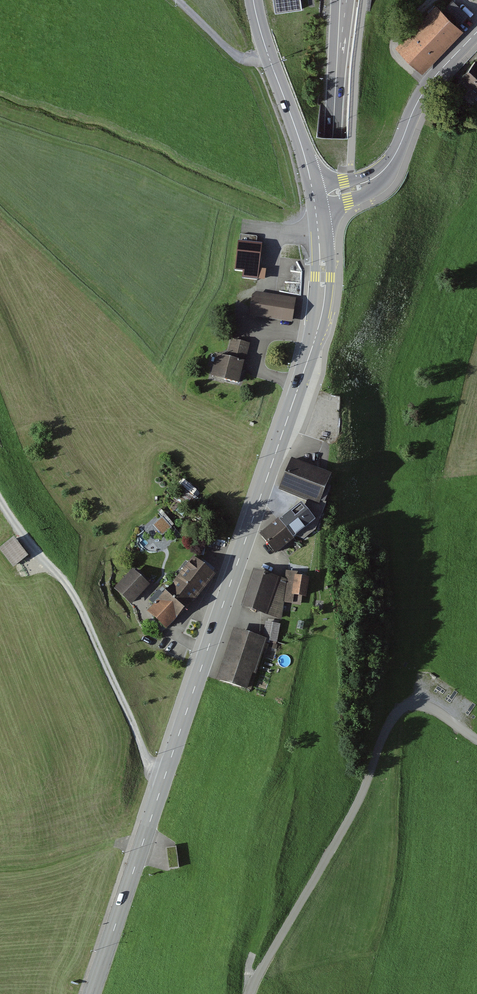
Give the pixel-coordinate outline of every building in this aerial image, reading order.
[(277,14),(304,10),(303,0),(276,0),(277,14)] [(458,25),(468,15),(453,0),(452,0),(443,10),(458,25)] [(436,4),(395,46),(422,73),(463,30),(458,25),(443,10),(436,4)] [(461,77),(476,90),(476,59),(475,62),(474,61),(461,77)] [(257,236),(240,235),(240,242),(238,241),(235,271),(242,272),(242,279),(259,280),(260,269),(262,243),(256,243),(257,236)] [(256,292),(252,296),(249,316),(292,323),(296,298),(256,292)] [(250,345),(232,340),(227,358),(217,355),(212,376),(239,383),(241,373),(243,373),(250,345)] [(331,475),(292,459),(279,490),(306,501),(318,506),(320,501),(331,475)] [(278,519),(259,535),(275,555),(297,536),(308,526),(316,530),(326,504),(320,501),(318,506),(306,501),(304,507),(301,503),(279,520),(278,519)] [(0,548),(0,550),(13,568),(65,529),(52,513),(16,540),(14,537),(0,548)] [(172,528),(162,517),(152,525),(162,536),(172,528)] [(308,526),(297,536),(304,539),(316,530),(308,526)] [(172,586),(148,612),(166,630),(193,602),(194,602),(216,576),(194,557),(171,585),(172,586)] [(150,585),(133,569),(114,589),(131,605),(150,585)] [(279,578),(253,570),(241,608),(267,616),(279,578)] [(284,580),(279,578),(267,616),(281,620),(284,603),(301,606),(302,597),(292,595),(295,575),(299,576),(300,572),(286,571),(284,580)] [(299,576),(295,575),(292,595),(302,597),(306,597),(309,577),(299,576)] [(263,638),(234,629),(216,680),(247,690),(253,674),(255,674),(266,640),(277,643),(280,625),(265,621),(263,638)] [(177,848),(167,849),(169,868),(179,867),(177,848)]
